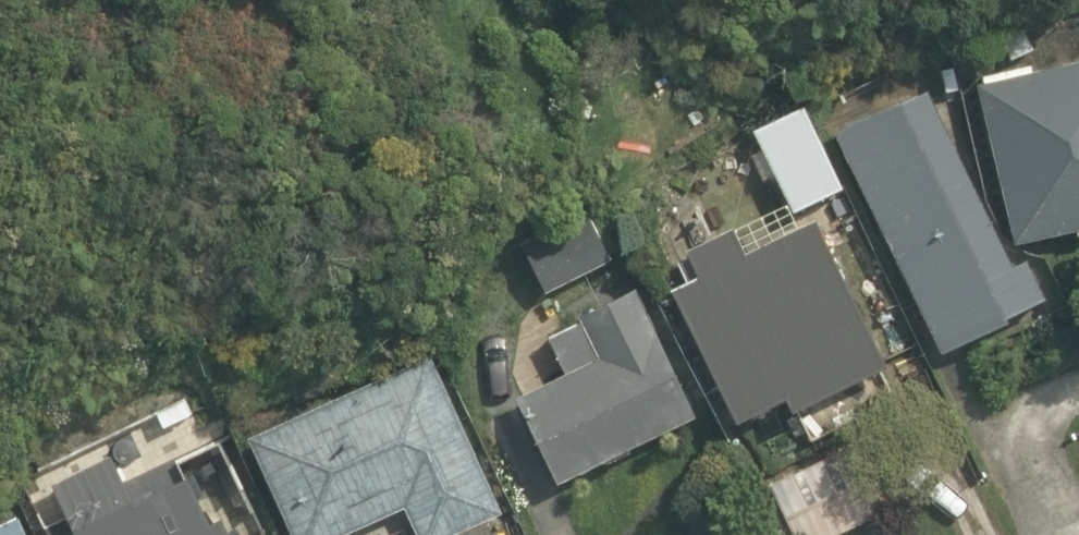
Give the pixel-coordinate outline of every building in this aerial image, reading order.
[(970,81),(1015,234),(1078,215),(1078,49),(970,81)] [(932,80),(836,124),(938,347),(1034,303),(932,80)] [(795,106),(754,125),(793,208),(834,188),(795,106)] [(891,356),(878,333),(811,214),(666,296),(733,414),(772,392),(785,415),(891,356)] [(539,230),(508,242),(529,299),(615,266),(602,232),(548,253),(539,230)] [(687,417),(623,280),(587,297),(598,319),(548,343),(566,381),(514,406),(550,482),(687,417)] [(318,377),(236,417),(293,534),(320,534),(390,501),(406,534),(426,534),(498,500),(416,330),(392,341),(375,306),(301,342),(318,377)] [(49,479),(75,534),(242,534),(185,415),(49,479)] [(830,444),(755,487),(783,534),(820,534),(866,508),(830,444)] [(0,504),(0,534),(15,534),(0,504)]
